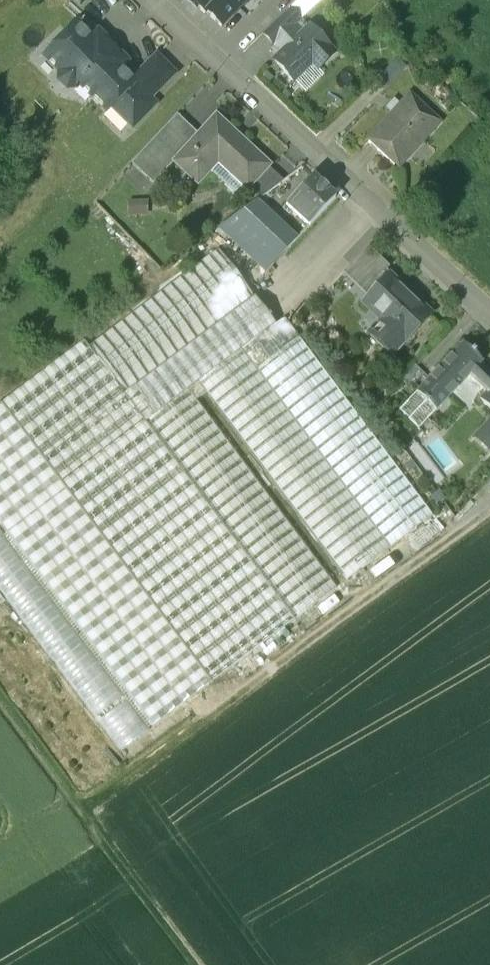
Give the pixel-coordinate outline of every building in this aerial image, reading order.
[(221,29),(249,0),(201,0),(200,1),(196,5),(221,29)] [(290,10),(263,35),(274,46),(276,44),(293,28),(301,21),(290,10)] [(91,38),(77,24),(44,57),(59,72),(58,79),(66,88),(74,88),(78,84),(105,111),(110,106),(130,126),(147,110),(142,104),(154,91),(138,74),(132,80),(119,67),(125,61),(97,33),(91,38)] [(334,55),(310,29),(301,36),(293,28),(276,44),(284,53),(274,61),(293,82),(312,64),(317,70),(334,55)] [(171,75),(155,58),(138,74),(154,91),(171,75)] [(406,71),(398,63),(375,84),(383,94),(406,71)] [(409,95),(368,140),(398,167),(439,123),(409,95)] [(198,134),(177,115),(131,164),(153,184),(174,161),(198,134)] [(198,134),(174,161),(197,184),(209,171),(213,167),(208,162),(217,152),(234,168),(233,171),(233,173),(233,176),(234,178),(248,189),(250,186),(269,167),(270,165),(216,115),(198,134)] [(234,168),(217,152),(208,162),(213,167),(209,171),(240,198),(248,189),(234,178),(233,176),(233,173),(233,171),(234,168)] [(283,180),(269,167),(250,186),(261,196),(283,180)] [(335,197),(313,177),(287,205),(309,225),(335,197)] [(255,201),(219,228),(266,271),(296,239),(255,201)] [(129,203),(129,216),(147,215),(147,202),(129,203)] [(85,348),(82,344),(0,405),(0,530),(151,730),(338,590),(195,401),(205,394),(347,582),(434,516),(283,317),(273,324),(216,249),(85,348)] [(390,269),(368,249),(344,275),(346,276),(352,270),(371,288),(390,269)] [(352,270),(346,276),(369,298),(376,292),(371,288),(352,270)] [(287,297),(304,284),(298,276),(281,289),(287,297)] [(407,291),(390,276),(376,292),(369,298),(364,305),(383,323),(388,328),(377,340),(372,335),(370,336),(393,357),(432,315),(430,313),(428,316),(405,294),(407,291)] [(430,313),(407,291),(405,294),(428,316),(430,313)] [(383,323),(372,335),(377,340),(388,328),(383,323)] [(416,391),(424,398),(422,400),(426,403),(427,402),(436,410),(468,375),(486,392),(489,388),(489,372),(480,363),(482,360),(474,353),(475,351),(472,348),(471,350),(462,342),(416,391)] [(479,399),(489,409),(489,388),(486,392),(479,399)] [(476,437),(489,450),(489,422),(476,437)] [(121,753),(151,730),(0,530),(0,592),(121,753)]
